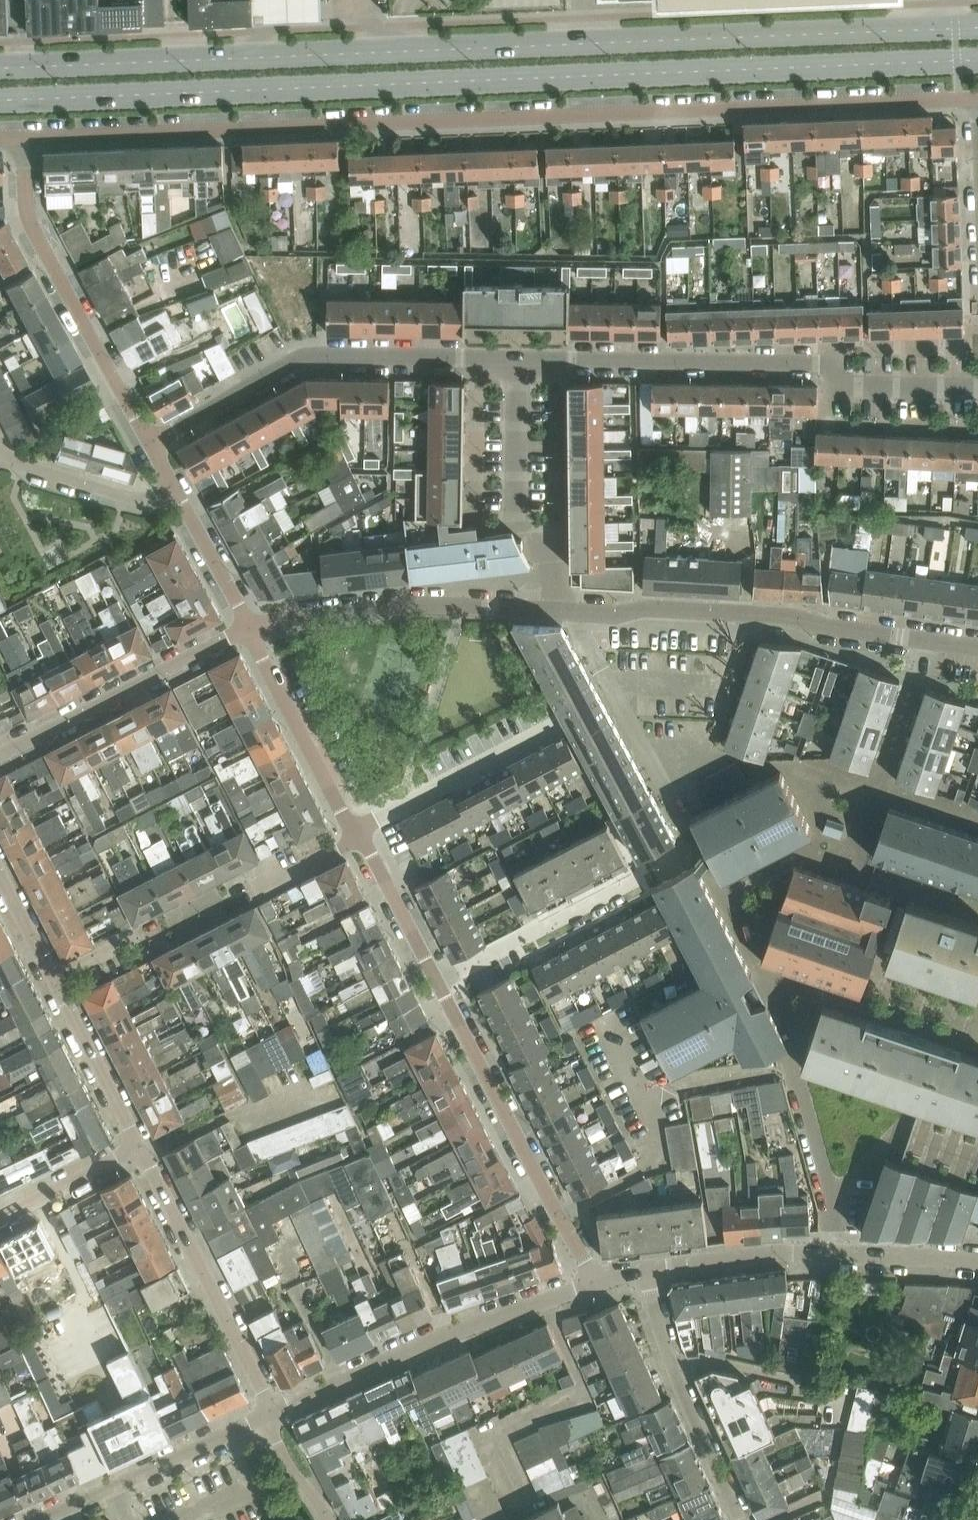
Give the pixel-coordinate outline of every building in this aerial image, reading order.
[(9,34),(7,0),(0,0),(0,33),(6,32),(6,34),(9,34)] [(101,29),(100,0),(27,0),(29,33),(55,32),(55,26),(68,26),(68,31),(101,29)] [(101,29),(143,27),(143,23),(164,22),(163,0),(100,0),(101,29)] [(190,21),(190,26),(254,23),(254,22),(253,0),(189,0),(190,21)] [(322,0),(253,0),(254,20),(322,19),(322,0)] [(932,115),(909,116),(911,148),(920,148),(920,156),(933,155),(934,155),(933,127),(932,115)] [(909,116),(886,117),(887,152),(903,151),(903,149),(911,148),(909,116)] [(887,152),(886,117),(862,118),(863,151),(874,150),(874,152),(887,152)] [(863,151),(862,118),(839,119),(840,154),(854,154),(854,151),(863,151)] [(841,172),(840,154),(839,119),(816,120),(817,152),(818,164),(818,174),(827,174),(827,173),(841,172)] [(817,152),(816,120),(792,121),(794,147),(805,147),(805,153),(817,152)] [(792,121),(769,122),(770,154),(782,154),(782,148),(794,147),(792,121)] [(769,122),(744,123),(745,132),(746,152),(746,161),(771,160),(770,154),(769,122)] [(745,132),(744,123),(732,124),(733,132),(745,132)] [(933,127),(934,155),(934,160),(957,159),(956,126),(933,127)] [(350,139),(338,140),(339,149),(351,149),(350,139)] [(338,140),(315,141),(316,173),(327,173),(327,166),(340,166),(339,149),(338,140)] [(734,140),(710,141),(711,172),(723,172),(723,165),(735,164),(734,140)] [(316,173),(315,141),(292,142),(293,177),(305,177),(305,173),(316,173)] [(699,166),(699,173),(711,172),(710,141),(687,142),(688,166),(699,166)] [(292,142),(268,143),(269,175),(280,175),(280,179),(293,179),(293,177),(292,142)] [(664,143),(665,174),(666,187),(667,199),(675,199),(675,187),(677,187),(677,167),(688,166),(687,142),(664,143)] [(268,143),(232,144),(233,170),(258,169),(258,176),(269,175),(268,143)] [(665,174),(664,143),(641,144),(642,168),(654,168),(654,175),(665,174)] [(618,176),(617,144),(594,145),(595,170),(596,180),(612,180),(611,176),(618,176)] [(641,144),(617,144),(618,176),(627,176),(630,176),(630,179),(642,179),(642,168),(641,144)] [(207,178),(224,177),(222,145),(194,146),(197,196),(198,214),(208,210),(207,183),(207,178)] [(594,145),(571,146),(572,178),(584,178),(584,171),(595,170),(594,145)] [(197,196),(194,146),(154,147),(156,179),(157,193),(157,210),(158,230),(173,224),(171,180),(183,179),(184,196),(197,196)] [(572,178),(571,146),(546,147),(548,182),(565,181),(564,178),(572,178)] [(154,147),(127,149),(129,190),(142,189),(142,194),(157,193),(156,179),(154,147)] [(513,148),(490,149),(492,184),(507,184),(507,181),(514,181),(513,148)] [(537,148),(513,148),(514,181),(525,180),(525,183),(539,183),(537,148)] [(127,149),(99,150),(101,190),(101,194),(129,194),(129,190),(127,149)] [(492,184),(490,149),(467,150),(468,183),(478,182),(479,185),(492,184)] [(99,150),(74,151),(75,191),(101,190),(99,150)] [(468,183),(467,150),(444,151),(445,177),(446,205),(460,204),(459,183),(468,183)] [(73,189),(75,189),(74,151),(45,152),(47,192),(73,191),(73,189)] [(444,151),(420,152),(421,184),(433,184),(433,177),(445,177),(444,151)] [(421,184),(420,152),(396,153),(397,179),(409,178),(409,185),(421,184)] [(373,153),(349,154),(349,158),(350,169),(351,194),(364,194),(365,211),(375,210),(375,197),(374,186),(373,153)] [(396,153),(373,153),(374,186),(386,186),(386,179),(397,179),(396,153)] [(856,174),(864,174),(864,162),(855,162),(856,174)] [(872,162),(864,162),(864,174),(873,174),(872,162)] [(818,176),(818,174),(818,164),(809,164),(810,176),(818,176)] [(763,178),(771,178),(771,166),(762,166),(763,178)] [(780,166),(771,166),(771,178),(780,178),(780,166)] [(921,175),(912,176),(913,188),(922,187),(921,175)] [(888,189),(899,188),(898,176),(888,177),(888,189)] [(904,188),(913,188),(912,176),(904,176),(904,188)] [(712,185),(703,186),(703,198),(712,197),(712,185)] [(720,185),(712,185),(712,197),(721,197),(720,185)] [(326,186),(317,187),(318,199),(326,198),(326,186)] [(934,195),(946,194),(946,186),(934,186),(934,195)] [(309,199),(318,199),(317,187),(308,187),(309,199)] [(658,200),(667,199),(666,187),(657,188),(658,200)] [(278,188),(269,189),(270,201),(278,200),(278,188)] [(261,201),(270,201),(269,189),(261,189),(261,201)] [(611,202),(619,201),(619,189),(610,190),(611,202)] [(628,189),(619,189),(619,201),(628,201),(628,189)] [(565,204),(573,203),(573,191),(564,192),(565,204)] [(582,191),(573,191),(573,203),(582,203),(582,191)] [(515,194),(516,206),(516,220),(525,219),(524,193),(515,194)] [(507,206),(516,206),(515,194),(506,194),(507,206)] [(919,219),(960,217),(959,194),(946,194),(934,195),(918,195),(919,219)] [(478,195),(469,196),(469,208),(478,207),(478,195)] [(384,197),(375,197),(375,210),(384,210),(384,197)] [(430,197),(422,198),(422,210),(431,209),(430,197)] [(413,210),(422,210),(422,198),(413,198),(413,210)] [(573,204),(565,204),(565,215),(569,215),(569,221),(574,221),(573,204)] [(880,204),(870,205),(871,221),(881,220),(880,204)] [(225,208),(213,213),(220,230),(233,225),(225,208)] [(143,236),(158,230),(157,210),(142,210),(143,236)] [(454,212),(446,212),(447,227),(455,227),(454,212)] [(688,215),(676,216),(676,232),(689,231),(688,215)] [(934,242),(961,241),(960,217),(919,219),(919,226),(933,230),(934,242)] [(496,219),(477,219),(477,242),(496,242),(496,219)] [(109,226),(112,232),(117,243),(128,237),(121,220),(109,226)] [(881,220),(871,221),(871,237),(881,236),(881,220)] [(15,241),(4,221),(0,223),(0,249),(15,241)] [(60,233),(72,255),(94,243),(94,242),(82,221),(60,233)] [(246,254),(233,225),(220,230),(210,234),(232,282),(255,273),(246,254)] [(772,225),(761,226),(761,237),(772,236),(772,225)] [(820,225),(821,235),(837,235),(836,225),(820,225)] [(633,230),(624,230),(624,242),(634,242),(633,230)] [(112,232),(94,242),(94,243),(72,255),(77,265),(117,243),(112,232)] [(272,247),(289,248),(288,234),(271,234),(272,247)] [(731,248),(730,238),(715,239),(715,249),(731,248)] [(730,238),(731,248),(746,248),(746,238),(730,238)] [(15,241),(0,249),(0,271),(2,274),(26,261),(15,241)] [(575,252),(590,252),(590,241),(576,241),(575,252)] [(839,241),(823,242),(824,252),(839,251),(839,241)] [(855,241),(839,241),(839,251),(855,251),(855,241)] [(957,265),(962,265),(961,241),(934,242),(920,243),(920,249),(934,254),(935,266),(957,265)] [(142,247),(148,258),(159,253),(154,242),(142,247)] [(811,242),(796,243),(796,253),(796,260),(807,260),(807,256),(807,252),(812,252),(811,242)] [(767,243),(751,244),(752,254),(767,253),(767,243)] [(796,243),(780,243),(780,253),(796,253),(796,243)] [(913,253),(912,243),(895,244),(896,254),(913,253)] [(673,256),(667,256),(667,271),(688,270),(687,255),(687,245),(673,246),(673,248),(673,256)] [(703,255),(703,245),(687,245),(687,255),(703,255)] [(118,271),(129,266),(140,261),(148,258),(142,247),(127,254),(123,246),(109,254),(80,269),(88,285),(117,269),(118,271)] [(872,268),(882,268),(882,252),(872,252),(872,268)] [(161,253),(154,256),(157,264),(164,261),(161,253)] [(117,269),(88,285),(110,327),(138,316),(141,314),(123,281),(145,270),(140,261),(129,266),(118,271),(117,269)] [(337,272),(351,272),(351,263),(337,262),(337,272)] [(366,263),(351,263),(351,272),(366,272),(366,263)] [(382,272),(397,272),(397,263),(382,263),(382,272)] [(412,263),(397,263),(397,272),(411,273),(412,263)] [(428,273),(443,273),(443,264),(428,264),(428,273)] [(457,264),(443,264),(443,273),(457,273),(457,264)] [(521,323),(568,324),(568,301),(570,301),(570,266),(562,266),(562,286),(535,285),(535,265),(500,265),(500,285),(473,284),(473,264),(465,264),(464,300),(466,300),(466,322),(513,323),(513,318),(521,318),(521,323)] [(957,265),(939,266),(940,289),(947,289),(947,276),(957,276),(957,265)] [(578,275),(593,275),(593,266),(578,266),(578,275)] [(608,266),(593,266),(593,275),(607,275),(608,266)] [(624,276),(637,276),(637,267),(624,266),(624,276)] [(935,266),(929,266),(930,289),(940,289),(939,266),(935,266)] [(653,267),(637,267),(637,276),(653,276),(653,267)] [(7,285),(19,308),(44,294),(32,272),(7,285)] [(893,292),(892,280),(883,280),(884,292),(893,292)] [(892,280),(893,292),(901,292),(901,280),(892,280)] [(219,304),(215,288),(189,298),(195,315),(219,304)] [(255,290),(244,296),(249,306),(260,301),(255,290)] [(667,302),(669,343),(690,342),(689,300),(688,293),(675,294),(675,301),(667,302)] [(805,296),(797,296),(797,305),(799,338),(820,337),(819,296),(819,293),(805,294),(805,296)] [(19,308),(31,329),(56,316),(44,294),(19,308)] [(827,295),(819,296),(820,337),(842,337),(841,304),(830,304),(827,295)] [(842,337),(864,336),(863,303),(851,304),(848,295),(840,295),(841,304),(842,337)] [(718,299),(710,299),(711,308),(712,341),(734,340),(732,298),(732,296),(718,297),(718,299)] [(755,339),(777,339),(776,306),(764,306),(761,297),(754,298),(754,307),(755,339)] [(776,306),(777,339),(799,338),(797,305),(786,306),(783,297),(775,297),(776,306)] [(328,298),(327,329),(327,332),(350,333),(351,298),(328,298)] [(350,333),(373,333),(374,299),(351,298),(350,333)] [(732,298),(734,340),(755,339),(754,307),(743,307),(740,298),(732,298)] [(940,301),(941,333),(964,333),(963,298),(950,298),(950,300),(940,301)] [(373,333),(396,333),(397,299),(374,299),(373,333)] [(396,333),(420,334),(420,299),(397,299),(396,333)] [(443,300),(420,299),(420,334),(443,334),(443,300)] [(689,300),(690,342),(712,341),(711,308),(699,308),(696,299),(689,300)] [(892,302),(893,335),(917,334),(916,299),(903,300),(903,302),(892,302)] [(917,334),(941,333),(940,301),(929,301),(929,299),(916,299),(917,334)] [(466,334),(466,322),(466,300),(464,300),(443,300),(443,334),(466,334)] [(568,336),(590,336),(591,302),(570,301),(568,301),(568,324),(568,336)] [(590,336),(613,336),(614,302),(591,302),(590,336)] [(613,336),(636,337),(637,302),(614,302),(613,336)] [(636,337),(661,337),(661,303),(637,302),(636,337)] [(881,310),(869,310),(870,336),(893,335),(892,302),(881,303),(881,310)] [(110,327),(121,347),(171,319),(166,310),(156,316),(142,323),(138,316),(110,327)] [(34,357),(43,352),(68,338),(56,316),(31,329),(22,335),(34,357)] [(268,317),(256,322),(261,333),(273,327),(268,317)] [(181,338),(171,319),(121,347),(131,365),(181,338)] [(55,374),(80,360),(68,338),(43,352),(55,374)] [(206,349),(221,379),(236,370),(221,343),(206,349)] [(201,351),(166,366),(169,373),(205,358),(201,351)] [(14,354),(5,359),(10,369),(20,364),(14,354)] [(31,387),(20,364),(10,369),(22,392),(31,387)] [(82,364),(21,397),(34,420),(94,387),(95,387),(82,364)] [(166,366),(159,370),(162,375),(167,385),(174,381),(169,373),(166,366)] [(166,386),(180,410),(197,401),(193,394),(205,387),(195,370),(174,381),(167,385),(166,386)] [(8,385),(2,373),(0,374),(0,389),(8,385)] [(163,420),(180,410),(166,386),(167,385),(162,375),(145,385),(145,386),(149,393),(148,393),(163,420)] [(313,404),(342,404),(342,378),(333,378),(318,378),(307,378),(301,381),(313,404)] [(366,379),(342,378),(342,404),(342,413),(365,413),(366,379)] [(389,379),(366,379),(365,413),(389,414),(389,379)] [(404,380),(395,379),(395,394),(404,394),(404,380)] [(465,403),(465,381),(431,380),(430,403),(465,403)] [(312,405),(313,404),(301,381),(278,393),(295,424),(299,422),(316,412),(312,405)] [(603,403),(603,383),(569,383),(569,408),(603,408),(603,412),(617,412),(617,403),(603,403)] [(641,384),(641,383),(640,383),(641,442),(645,444),(652,444),(652,429),(652,411),(653,383),(641,384)] [(675,422),(676,412),(676,383),(653,383),(652,411),(661,411),(661,422),(675,422)] [(699,430),(699,412),(700,384),(676,383),(676,412),(685,412),(685,430),(689,430),(689,444),(699,444),(699,430)] [(699,412),(723,412),(723,384),(700,384),(699,412)] [(746,423),(746,413),(746,384),(723,384),(723,412),(734,412),(734,423),(746,423)] [(770,413),(770,385),(746,384),(746,413),(770,413)] [(8,385),(0,389),(0,402),(14,395),(8,385)] [(793,429),(793,385),(770,385),(770,413),(781,413),(780,429),(793,429)] [(794,429),(794,426),(802,427),(803,413),(817,414),(818,385),(793,385),(793,429),(794,429)] [(278,393),(258,404),(275,435),(291,426),(296,436),(304,431),(299,422),(295,424),(278,393)] [(14,395),(0,402),(0,415),(19,405),(16,400),(14,395)] [(430,403),(430,426),(465,426),(465,403),(430,403)] [(617,403),(617,412),(630,412),(630,403),(617,403)] [(255,445),(258,443),(275,435),(258,404),(238,415),(255,445)] [(19,405),(0,415),(0,420),(4,427),(25,416),(19,405)] [(104,405),(96,410),(102,423),(111,418),(104,405)] [(569,408),(569,431),(604,430),(603,412),(603,408),(569,408)] [(395,411),(395,425),(404,425),(404,411),(395,411)] [(238,415),(218,426),(235,456),(251,448),(256,457),(264,453),(258,443),(255,445),(238,415)] [(4,427),(9,438),(30,426),(25,416),(4,427)] [(404,440),(404,425),(395,425),(395,440),(404,440)] [(36,437),(30,426),(9,438),(15,449),(36,437)] [(215,467),(218,465),(235,456),(218,426),(198,437),(215,467)] [(464,448),(465,426),(430,426),(430,448),(464,448)] [(652,429),(652,444),(661,444),(661,429),(652,429)] [(61,433),(54,460),(85,469),(92,442),(91,435),(85,433),(84,432),(78,430),(77,433),(73,437),(61,433)] [(335,434),(341,448),(350,444),(343,430),(335,434)] [(569,431),(570,454),(604,453),(604,458),(618,457),(618,449),(604,449),(604,430),(569,431)] [(699,430),(699,444),(709,444),(709,430),(699,430)] [(301,445),(305,443),(309,441),(304,431),(296,436),(301,445)] [(737,445),(746,445),(746,431),(737,431),(737,445)] [(755,431),(746,431),(746,445),(755,445),(755,431)] [(841,433),(817,432),(816,432),(816,445),(815,460),(840,461),(841,433)] [(840,461),(863,463),(864,434),(841,433),(840,461)] [(863,463),(886,464),(888,435),(864,434),(863,463)] [(886,464),(886,477),(909,478),(910,437),(888,435),(886,464)] [(198,437),(178,448),(195,478),(211,469),(216,480),(224,475),(218,465),(215,467),(198,437)] [(909,478),(908,492),(917,492),(918,479),(932,480),(932,478),(934,438),(910,437),(909,478)] [(955,479),(955,478),(957,439),(934,438),(932,478),(955,479)] [(957,439),(955,478),(977,479),(977,440),(957,439)] [(93,441),(92,442),(85,469),(132,482),(136,468),(127,451),(93,441)] [(338,442),(328,447),(335,461),(345,456),(338,442)] [(356,457),(350,444),(341,448),(348,461),(356,457)] [(815,460),(816,445),(793,444),(792,465),(799,465),(815,466),(815,460)] [(751,516),(752,489),(752,449),(652,448),(638,447),(638,469),(712,470),(711,516),(751,516)] [(464,471),(464,448),(430,448),(429,471),(464,471)] [(618,449),(618,457),(631,457),(631,448),(618,449)] [(769,464),(769,449),(752,449),(752,489),(780,490),(780,465),(769,464)] [(261,467),(265,465),(269,463),(264,453),(256,457),(261,467)] [(604,476),(604,458),(604,453),(570,454),(570,476),(604,476)] [(325,466),(333,482),(353,472),(350,466),(345,456),(335,461),(325,466)] [(364,467),(379,467),(380,458),(365,458),(364,467)] [(780,490),(779,540),(786,540),(787,501),(798,501),(798,490),(799,465),(792,465),(780,465),(780,490)] [(799,465),(798,490),(817,491),(816,488),(816,472),(815,466),(799,465)] [(416,477),(416,496),(464,496),(464,471),(429,471),(417,471),(417,468),(394,467),(394,477),(396,477),(416,477)] [(313,530),(366,500),(353,472),(333,482),(330,483),(338,499),(305,517),(312,530),(313,530)] [(825,472),(816,472),(816,488),(826,487),(825,472)] [(239,487),(209,504),(219,524),(271,494),(271,495),(289,485),(282,473),(243,495),(239,487)] [(872,474),(862,474),(862,490),(871,490),(872,474)] [(222,490),(226,488),(229,486),(224,475),(216,480),(222,490)] [(570,476),(570,499),(605,499),(605,503),(619,503),(619,494),(605,494),(604,476),(570,476)] [(391,493),(379,500),(383,507),(392,502),(391,500),(391,493)] [(838,493),(837,508),(861,509),(861,493),(838,493)] [(219,524),(228,539),(274,512),(279,509),(271,495),(271,494),(219,524)] [(619,494),(619,503),(633,503),(633,494),(619,494)] [(885,495),(885,497),(884,509),(908,509),(908,495),(885,495)] [(463,519),(464,496),(416,496),(416,519),(405,517),(404,517),(406,530),(412,580),(413,580),(413,579),(531,565),(522,548),(523,548),(522,539),(517,539),(513,531),(478,535),(477,523),(476,523),(476,525),(449,528),(448,519),(463,519)] [(951,510),(952,497),(944,496),(943,510),(951,510)] [(954,497),(954,510),(970,513),(971,499),(954,497)] [(570,522),(605,521),(605,503),(605,499),(570,499),(570,522)] [(379,500),(369,505),(368,506),(372,514),(383,507),(379,500)] [(228,539),(244,568),(274,552),(268,540),(285,531),(274,512),(228,539)] [(352,515),(341,520),(345,528),(356,522),(352,515)] [(664,592),(666,555),(668,517),(657,517),(655,555),(646,554),(645,577),(644,590),(664,592)] [(345,528),(341,520),(330,527),(334,534),(345,528)] [(883,531),(893,532),(894,521),(884,520),(883,531)] [(570,522),(571,545),(605,544),(605,549),(620,548),(619,540),(605,540),(605,521),(570,522)] [(894,521),(893,532),(913,535),(914,524),(904,522),(894,521)] [(924,537),(933,538),(935,527),(925,525),(924,537)] [(965,538),(974,539),(976,528),(966,526),(965,538)] [(935,527),(933,538),(954,541),(956,529),(935,527)] [(856,529),(853,547),(869,549),(871,536),(871,531),(859,530),(856,529)] [(412,580),(406,530),(384,532),(386,545),(390,582),(412,579),(412,580)] [(123,587),(186,553),(178,537),(148,553),(152,560),(131,571),(127,562),(113,569),(123,587)] [(804,569),(801,599),(823,601),(820,559),(812,559),(813,537),(797,537),(797,551),(805,551),(804,569)] [(619,540),(620,548),(634,548),(634,540),(619,540)] [(605,567),(605,565),(605,549),(605,544),(571,545),(571,567),(580,567),(605,567)] [(390,582),(386,545),(365,547),(369,584),(390,582)] [(755,567),(753,597),(785,598),(786,570),(782,570),(783,560),(782,560),(783,546),(772,545),(770,568),(755,567)] [(829,585),(830,602),(861,606),(869,549),(853,547),(835,545),(829,585)] [(285,546),(274,552),(244,568),(260,597),(319,590),(317,570),(285,574),(280,563),(291,557),(285,546)] [(365,547),(343,550),(348,587),(369,584),(365,547)] [(348,587),(343,550),(321,552),(325,589),(348,587)] [(785,598),(801,599),(804,569),(805,551),(797,551),(796,551),(796,560),(783,560),(782,570),(786,570),(785,598)] [(194,568),(186,553),(123,587),(128,596),(131,602),(138,598),(135,593),(161,578),(164,584),(194,568)] [(698,593),(740,595),(742,560),(678,556),(666,555),(664,592),(698,593)] [(104,564),(91,570),(97,582),(112,574),(108,566),(104,564)] [(580,567),(581,587),(634,590),(634,578),(634,565),(605,565),(605,567),(580,567)] [(151,611),(203,583),(194,568),(164,584),(168,590),(146,602),(151,611)] [(866,569),(861,606),(882,609),(887,572),(866,569)] [(91,570),(76,578),(81,588),(84,594),(99,586),(97,582),(91,570)] [(887,572),(882,609),(902,611),(907,575),(887,572)] [(907,575),(902,611),(923,614),(928,577),(907,575)] [(928,577),(923,614),(938,616),(944,579),(928,577)] [(76,578),(60,585),(66,596),(81,588),(76,578)] [(944,579),(938,616),(958,619),(963,582),(944,579)] [(958,619),(977,622),(977,584),(963,582),(958,619)] [(181,614),(211,598),(203,583),(151,611),(146,614),(138,598),(131,602),(147,632),(155,628),(153,623),(179,609),(181,614)] [(211,598),(181,614),(160,626),(165,636),(152,643),(156,651),(169,645),(222,618),(211,598)] [(109,605),(138,661),(153,653),(138,623),(132,627),(118,600),(109,605)] [(35,613),(29,602),(14,610),(19,621),(35,613)] [(105,621),(99,624),(122,669),(138,661),(109,605),(100,610),(105,621)] [(83,607),(73,612),(106,677),(122,669),(99,624),(93,627),(83,607)] [(91,685),(106,677),(73,612),(63,617),(82,652),(76,655),(91,685)] [(559,626),(513,624),(513,626),(514,626),(518,632),(519,635),(546,686),(551,694),(560,712),(571,732),(615,814),(651,794),(562,628),(563,628),(562,626),(562,625),(559,625),(559,626)] [(16,630),(7,634),(16,653),(45,709),(60,701),(37,656),(31,659),(25,648),(16,630)] [(47,637),(76,693),(91,685),(76,655),(70,658),(57,632),(47,637)] [(16,653),(7,634),(0,638),(0,644),(13,669),(6,672),(29,717),(45,709),(16,653)] [(60,701),(76,693),(47,637),(38,642),(43,653),(37,656),(60,701)] [(753,663),(792,676),(802,646),(760,641),(753,663)] [(240,653),(174,687),(182,702),(196,695),(193,690),(215,678),(218,684),(248,668),(240,653)] [(753,663),(746,683),(785,697),(792,676),(753,663)] [(817,665),(813,676),(820,679),(824,667),(817,665)] [(853,689),(892,702),(899,680),(860,667),(853,689)] [(196,695),(182,702),(190,718),(256,684),(248,668),(218,684),(221,690),(199,702),(196,695)] [(830,669),(826,681),(834,683),(837,672),(830,669)] [(817,690),(820,679),(813,676),(809,688),(817,690)] [(10,687),(5,678),(0,680),(0,693),(10,687)] [(826,681),(822,692),(830,695),(834,683),(826,681)] [(778,718),(785,697),(746,683),(739,704),(778,718)] [(264,700),(256,684),(190,718),(195,727),(231,709),(234,715),(264,700)] [(10,687),(0,693),(0,703),(2,702),(14,696),(10,687)] [(199,743),(186,718),(171,688),(156,696),(184,751),(199,743)] [(884,725),(892,702),(853,689),(845,712),(884,725)] [(919,711),(958,724),(966,702),(927,689),(919,711)] [(141,704),(156,734),(159,741),(169,759),(175,756),(184,751),(156,696),(141,704)] [(206,750),(272,716),(264,700),(234,715),(237,721),(214,733),(215,736),(203,742),(206,750)] [(150,737),(156,734),(141,704),(125,712),(153,767),(163,762),(150,737)] [(739,704),(732,725),(771,739),(778,718),(739,704)] [(22,710),(9,716),(14,725),(26,718),(22,710)] [(808,724),(812,712),(809,712),(805,710),(801,721),(808,724)] [(919,711),(911,734),(951,747),(958,724),(919,711)] [(153,767),(125,712),(110,720),(120,741),(125,750),(131,746),(144,772),(153,767)] [(808,724),(816,726),(820,715),(815,713),(812,712),(808,724)] [(877,747),(884,725),(845,712),(838,734),(877,747)] [(14,725),(9,716),(8,714),(0,718),(0,732),(14,725)] [(224,753),(247,741),(248,741),(250,746),(280,731),(272,716),(206,750),(210,757),(223,750),(224,753)] [(125,750),(120,741),(110,720),(94,728),(122,783),(132,778),(119,753),(125,750)] [(808,724),(801,721),(797,733),(802,734),(805,735),(808,724)] [(805,735),(807,736),(812,738),(816,726),(808,724),(805,735)] [(725,746),(764,759),(771,739),(732,725),(725,746)] [(122,783),(94,728),(79,736),(94,766),(100,762),(113,788),(122,783)] [(287,745),(285,741),(280,731),(250,746),(253,752),(230,764),(225,767),(222,761),(214,765),(221,779),(287,745)] [(838,734),(835,741),(830,757),(869,770),(877,747),(838,734)] [(911,734),(904,757),(943,770),(951,747),(911,734)] [(79,736),(63,744),(91,799),(98,795),(101,794),(88,769),(94,766),(79,736)] [(582,769),(568,741),(565,736),(547,745),(564,778),(582,769)] [(784,749),(796,753),(798,745),(787,741),(784,749)] [(99,814),(91,799),(63,744),(47,752),(63,781),(69,778),(77,793),(70,796),(91,836),(106,828),(99,814)] [(263,771),(266,777),(296,762),(287,745),(221,779),(230,796),(245,788),(241,782),(263,771)] [(547,745),(529,755),(546,788),(564,778),(547,745)] [(0,777),(0,797),(15,789),(12,783),(38,770),(41,775),(45,773),(52,770),(44,754),(0,777)] [(529,755),(510,764),(527,797),(546,788),(529,755)] [(935,792),(943,770),(904,757),(896,779),(935,792)] [(975,771),(977,762),(977,759),(971,757),(968,769),(972,770),(975,771)] [(706,777),(716,796),(727,790),(746,780),(736,761),(735,761),(706,777)] [(304,777),(296,762),(266,777),(270,783),(248,794),(245,788),(230,796),(238,811),(304,777)] [(213,769),(210,764),(195,772),(199,780),(212,774),(213,769)] [(492,774),(509,807),(527,797),(510,764),(492,774)] [(178,778),(184,788),(199,780),(195,772),(193,769),(178,777),(178,778)] [(52,770),(45,773),(53,788),(40,795),(0,815),(0,830),(2,834),(31,819),(28,813),(64,794),(52,770)] [(696,826),(708,850),(712,858),(723,878),(749,865),(792,843),(812,832),(780,771),(765,779),(731,797),(691,817),(696,826)] [(492,774),(474,783),(491,816),(509,807),(492,774)] [(201,784),(204,791),(220,783),(216,776),(201,784)] [(312,792),(304,777),(238,811),(241,818),(254,811),(255,814),(279,801),(282,808),(312,792)] [(163,786),(163,787),(168,796),(184,788),(178,778),(163,786)] [(474,783),(455,793),(473,826),(491,816),(474,783)] [(201,784),(185,792),(190,800),(205,792),(204,791),(201,784)] [(40,795),(35,785),(18,794),(15,789),(0,797),(0,815),(40,795)] [(152,792),(157,802),(168,796),(163,787),(152,792)] [(955,798),(962,801),(966,789),(958,787),(955,798)] [(145,790),(130,798),(132,801),(137,812),(153,804),(145,790)] [(194,809),(190,800),(185,792),(170,800),(176,811),(179,817),(194,809)] [(246,826),(254,842),(264,837),(268,835),(265,830),(288,818),(291,823),(320,808),(312,792),(282,808),(246,826)] [(446,797),(437,802),(454,835),(473,826),(455,793),(446,797)] [(575,798),(580,808),(588,804),(583,794),(575,798)] [(663,816),(651,794),(615,814),(627,836),(663,816)] [(106,811),(98,795),(91,799),(99,814),(106,811)] [(971,795),(968,802),(977,809),(977,799),(971,795)] [(571,812),(580,808),(575,798),(566,803),(571,812)] [(211,804),(215,811),(244,867),(259,859),(244,829),(237,833),(224,806),(220,799),(211,804)] [(170,800),(154,808),(160,818),(160,819),(176,811),(170,800)] [(116,809),(122,820),(137,812),(132,801),(116,809)] [(437,802),(419,811),(436,845),(454,835),(437,802)] [(878,858),(887,861),(889,862),(899,865),(902,866),(912,869),(911,870),(914,870),(924,873),(924,874),(926,875),(926,874),(936,877),(936,878),(939,879),(939,878),(949,882),(948,882),(951,883),(951,882),(961,886),(963,887),(973,890),(976,891),(977,892),(977,837),(977,836),(977,837),(968,833),(965,832),(965,833),(943,825),(940,824),(931,821),(928,820),(918,817),(918,816),(916,816),(906,813),(906,812),(903,811),(903,812),(892,808),(892,807),(889,807),(888,809),(889,809),(874,854),(873,857),(875,857),(878,858)] [(144,826),(160,818),(154,808),(139,816),(142,822),(144,826)] [(275,832),(283,847),(291,843),(303,836),(313,832),(328,824),(320,808),(291,823),(275,832)] [(544,808),(535,812),(540,822),(549,817),(544,808)] [(213,845),(228,875),(244,867),(215,811),(205,816),(219,842),(213,845)] [(436,845),(419,811),(400,821),(417,853),(418,854),(436,845)] [(31,819),(2,834),(10,849),(64,821),(59,812),(34,825),(31,819)] [(527,816),(532,826),(540,822),(535,812),(527,816)] [(139,816),(127,822),(130,829),(142,822),(139,816)] [(663,816),(627,836),(639,858),(639,857),(640,858),(654,851),(665,845),(674,840),(675,840),(676,839),(675,838),(674,837),(663,816)] [(515,819),(510,822),(514,829),(519,826),(515,819)] [(557,820),(548,824),(553,834),(562,830),(557,820)] [(64,821),(10,849),(18,865),(47,850),(44,844),(68,831),(69,831),(64,821)] [(213,883),(228,875),(213,845),(207,848),(193,822),(184,827),(213,883)] [(124,824),(108,832),(114,842),(129,834),(124,824)] [(545,838),(553,834),(548,824),(540,829),(545,838)] [(608,824),(561,849),(582,888),(594,882),(601,878),(600,877),(607,874),(608,875),(615,871),(628,864),(608,824)] [(182,861),(197,891),(213,883),(184,827),(175,832),(188,858),(182,861)] [(507,827),(499,831),(504,841),(512,836),(507,827)] [(495,845),(504,841),(499,831),(490,835),(493,840),(495,845)] [(114,843),(114,842),(108,832),(96,838),(94,844),(98,852),(114,843)] [(272,852),(264,837),(254,842),(262,858),(272,852)] [(182,899),(197,891),(182,861),(176,864),(162,838),(153,843),(182,899)] [(468,840),(459,845),(464,855),(473,850),(468,840)] [(50,856),(47,850),(18,865),(26,880),(79,853),(91,846),(89,841),(76,847),(74,843),(50,856)] [(151,877),(166,907),(182,899),(153,843),(143,848),(157,874),(151,877)] [(515,854),(510,844),(502,848),(507,858),(515,854)] [(451,849),(456,859),(464,855),(459,845),(451,849)] [(91,846),(79,853),(26,880),(33,896),(63,880),(60,875),(96,856),(91,846)] [(561,849),(514,873),(535,912),(549,905),(556,902),(555,901),(561,897),(562,898),(582,888),(561,849)] [(131,854),(122,858),(151,914),(166,907),(151,877),(145,880),(131,854)] [(499,856),(489,861),(494,870),(503,864),(499,856)] [(119,893),(135,923),(151,914),(122,858),(113,863),(126,889),(119,893)] [(347,859),(302,882),(311,900),(327,892),(327,891),(355,877),(350,866),(347,859)] [(429,860),(421,864),(425,873),(426,874),(434,870),(429,860)] [(503,864),(494,870),(498,879),(508,873),(503,864)] [(679,934),(691,959),(696,969),(704,982),(641,1014),(672,1074),(674,1073),(735,1042),(744,1060),(744,1061),(748,1060),(768,1056),(774,1053),(776,1052),(788,1046),(786,1041),(783,1037),(781,1032),(778,1027),(776,1022),(774,1018),(771,1013),(769,1008),(766,1004),(752,1006),(743,988),(753,978),(699,874),(695,866),(695,865),(659,884),(656,885),(654,886),(657,892),(661,901),(679,934)] [(891,898),(867,890),(795,866),(794,868),(782,904),(782,903),(781,906),(780,905),(761,960),(861,994),(880,937),(878,937),(891,898)] [(63,880),(33,896),(41,911),(95,883),(96,882),(107,877),(104,870),(91,876),(90,874),(66,886),(63,880)] [(415,887),(424,905),(457,888),(448,870),(415,887)] [(364,894),(355,877),(327,891),(327,892),(330,897),(303,911),(309,922),(340,906),(364,894)] [(95,883),(41,911),(49,926),(78,911),(75,905),(101,891),(96,882),(95,883)] [(457,888),(424,905),(434,924),(467,907),(457,888)] [(513,907),(523,901),(518,892),(508,898),(513,907)] [(268,922),(277,917),(279,916),(270,898),(259,904),(268,922)] [(513,907),(517,915),(527,910),(523,901),(513,907)] [(661,901),(643,911),(660,944),(679,934),(661,901)] [(907,901),(886,963),(977,994),(977,993),(977,925),(907,901)] [(111,915),(124,909),(121,903),(108,910),(111,915)] [(108,910),(105,904),(81,917),(78,911),(49,926),(57,942),(111,915),(108,910)] [(279,942),(289,962),(300,957),(350,932),(377,918),(370,904),(342,918),(344,921),(317,935),(303,943),(297,933),(279,942)] [(270,935),(256,906),(237,915),(272,984),(280,980),(273,966),(275,965),(262,939),(270,935)] [(434,924),(443,942),(477,925),(467,907),(434,924)] [(116,924),(119,931),(132,924),(124,909),(111,915),(57,942),(65,958),(95,943),(92,936),(116,924)] [(643,911),(625,920),(642,953),(660,944),(643,911)] [(272,984),(237,915),(221,923),(236,952),(241,949),(262,989),(272,984)] [(277,917),(268,922),(277,939),(286,934),(277,917)] [(385,934),(377,918),(350,932),(354,940),(329,953),(334,963),(358,951),(357,949),(366,945),(366,944),(385,934)] [(625,920),(606,930),(624,963),(642,953),(625,920)] [(246,972),(236,952),(221,923),(206,931),(240,999),(250,994),(243,981),(240,975),(246,972)] [(477,925),(443,942),(453,961),(486,944),(477,925)] [(5,928),(0,930),(0,957),(16,949),(5,928)] [(606,930),(588,939),(605,972),(624,963),(606,930)] [(240,999),(206,931),(190,939),(205,968),(211,965),(224,991),(231,1003),(240,999)] [(359,970),(365,966),(394,952),(385,934),(366,944),(366,945),(357,949),(358,951),(334,963),(338,972),(356,963),(359,970)] [(205,968),(190,939),(175,947),(203,1002),(212,997),(199,971),(205,968)] [(588,939),(570,949),(587,982),(605,972),(588,939)] [(203,1002),(175,947),(154,957),(169,986),(178,981),(192,1007),(203,1002)] [(16,949),(0,957),(0,987),(28,972),(16,949)] [(570,949),(551,958),(568,991),(587,982),(570,949)] [(369,975),(342,989),(347,998),(403,970),(394,952),(365,966),(369,975)] [(300,957),(289,962),(293,979),(301,975),(305,973),(300,957)] [(568,991),(551,958),(533,968),(550,1001),(568,991)] [(696,969),(691,959),(683,963),(688,973),(696,969)] [(378,993),(382,1000),(411,986),(403,970),(347,998),(351,1006),(378,993)] [(661,970),(652,974),(657,984),(666,980),(661,970)] [(83,993),(92,1009),(147,981),(142,971),(116,985),(113,978),(106,982),(98,986),(83,993)] [(9,1002),(36,988),(28,972),(0,987),(0,999),(6,996),(9,1002)] [(652,974),(644,979),(649,989),(657,984),(652,974)] [(293,979),(289,981),(290,983),(294,991),(298,1000),(310,994),(301,975),(293,979)] [(92,1009),(99,1024),(129,1009),(126,1003),(151,990),(163,983),(159,976),(147,981),(92,1009)] [(477,993),(487,1011),(520,994),(511,976),(477,993)] [(532,978),(522,983),(526,992),(536,987),(532,978)] [(361,1031),(365,1029),(419,1002),(411,986),(382,1000),(385,1007),(356,1021),(358,1025),(361,1031)] [(531,1001),(541,995),(536,987),(526,992),(531,1001)] [(36,988),(9,1002),(14,1011),(0,1018),(0,1032),(46,1008),(36,988)] [(625,989),(616,993),(621,1003),(630,999),(625,989)] [(612,1007),(621,1003),(616,993),(607,997),(612,1007)] [(310,994),(298,1000),(307,1018),(310,1016),(323,1010),(318,1001),(315,1003),(310,994)] [(520,994),(487,1011),(496,1030),(529,1012),(520,994)] [(99,1024),(107,1039),(174,1005),(170,996),(158,1001),(132,1015),(129,1009),(99,1024)] [(365,1029),(361,1031),(359,1032),(363,1040),(394,1025),(399,1033),(428,1019),(419,1002),(365,1029)] [(603,1012),(598,1002),(589,1007),(579,1012),(584,1022),(603,1012)] [(802,1066),(892,1096),(913,1034),(823,1004),(802,1066)] [(107,1039),(115,1055),(156,1033),(153,1028),(168,1020),(179,1014),(174,1005),(107,1039)] [(0,1032),(0,1046),(24,1033),(27,1038),(54,1024),(46,1008),(0,1032)] [(323,1010),(310,1016),(318,1033),(329,1027),(325,1020),(327,1019),(323,1010)] [(496,1030),(506,1048),(539,1031),(529,1012),(496,1030)] [(576,1026),(584,1022),(579,1012),(571,1016),(576,1026)] [(550,1014),(540,1019),(545,1028),(555,1023),(550,1014)] [(549,1037),(559,1032),(555,1023),(545,1028),(549,1037)] [(0,1062),(0,1068),(3,1073),(6,1071),(63,1042),(54,1024),(27,1038),(31,1046),(0,1062)] [(337,1043),(329,1027),(318,1033),(325,1049),(337,1043)] [(145,1039),(115,1055),(123,1070),(179,1041),(174,1031),(173,1032),(159,1039),(156,1033),(145,1039)] [(202,1049),(217,1042),(222,1039),(218,1031),(198,1042),(202,1049)] [(539,1031),(506,1048),(515,1066),(548,1049),(539,1031)] [(276,1070),(292,1062),(276,1032),(261,1040),(262,1042),(266,1049),(276,1069),(276,1070)] [(384,1067),(389,1077),(444,1048),(436,1033),(406,1048),(410,1054),(384,1067)] [(297,1034),(281,1042),(292,1062),(306,1054),(307,1055),(308,1054),(297,1034)] [(913,1034),(892,1096),(919,1106),(900,1162),(886,1157),(861,1232),(962,1235),(970,1211),(977,1214),(977,1056),(913,1034)] [(568,1051),(578,1046),(573,1037),(565,1042),(563,1042),(568,1051)] [(179,1041),(123,1070),(131,1086),(161,1070),(158,1065),(184,1051),(189,1048),(184,1039),(179,1041)] [(45,1074),(47,1077),(74,1063),(63,1042),(6,1071),(11,1081),(25,1074),(29,1082),(45,1074)] [(217,1042),(202,1049),(209,1065),(225,1057),(217,1042)] [(349,1066),(337,1043),(325,1049),(336,1072),(349,1066)] [(330,1067),(321,1048),(308,1054),(307,1055),(315,1074),(330,1067)] [(452,1063),(444,1048),(389,1077),(394,1086),(420,1073),(423,1079),(452,1063)] [(266,1049),(252,1057),(253,1059),(262,1076),(276,1069),(266,1049)] [(548,1049),(515,1066),(509,1069),(518,1088),(552,1071),(543,1053),(549,1050),(548,1049)] [(225,1057),(209,1065),(217,1080),(233,1072),(226,1058),(225,1057)] [(131,1086),(139,1101),(201,1069),(196,1059),(164,1076),(161,1070),(131,1086)] [(253,1059),(237,1068),(246,1085),(252,1097),(254,1100),(270,1093),(268,1088),(262,1076),(253,1059)] [(83,1080),(74,1063),(47,1077),(50,1084),(20,1100),(26,1110),(83,1080)] [(460,1079),(452,1063),(423,1079),(426,1085),(388,1104),(393,1114),(400,1110),(460,1079)] [(372,1085),(362,1064),(338,1076),(348,1098),(361,1091),(372,1085)] [(578,1070),(582,1078),(592,1073),(588,1065),(578,1070)] [(334,1077),(330,1067),(315,1074),(310,1076),(315,1086),(334,1077)] [(139,1101),(147,1116),(176,1101),(173,1095),(199,1082),(206,1079),(201,1069),(139,1101)] [(518,1088),(528,1106),(561,1089),(552,1071),(518,1088)] [(217,1080),(214,1082),(228,1109),(247,1099),(246,1096),(233,1072),(217,1080)] [(597,1082),(592,1073),(582,1078),(587,1087),(597,1082)] [(460,1079),(400,1110),(405,1120),(420,1112),(423,1118),(439,1110),(468,1094),(460,1079)] [(756,1084),(759,1095),(760,1095),(763,1107),(763,1111),(790,1106),(785,1088),(783,1079),(756,1084)] [(60,1105),(64,1112),(92,1098),(83,1080),(26,1110),(31,1120),(60,1105)] [(756,1084),(745,1086),(749,1109),(763,1107),(760,1095),(759,1095),(756,1084)] [(733,1088),(711,1092),(715,1113),(732,1110),(730,1100),(735,1099),(733,1088)] [(561,1089),(528,1106),(537,1125),(570,1107),(561,1089)] [(362,1090),(348,1098),(353,1108),(367,1100),(362,1090)] [(711,1092),(689,1096),(693,1117),(715,1113),(711,1092)] [(179,1107),(176,1101),(147,1116),(155,1133),(211,1104),(205,1094),(179,1107)] [(476,1110),(468,1094),(439,1110),(441,1115),(416,1128),(421,1138),(476,1110)] [(72,1131),(73,1133),(102,1118),(101,1116),(92,1098),(64,1112),(34,1127),(41,1140),(45,1138),(69,1126),(72,1131)] [(596,1106),(601,1115),(611,1110),(606,1101),(596,1106)] [(347,1103),(336,1107),(344,1127),(355,1122),(352,1115),(347,1103)] [(344,1127),(336,1107),(325,1111),(333,1132),(344,1127)] [(537,1125),(547,1143),(580,1126),(570,1107),(537,1125)] [(421,1138),(412,1143),(417,1152),(452,1135),(455,1141),(484,1125),(476,1110),(421,1138)] [(615,1118),(611,1110),(601,1115),(605,1124),(615,1118)] [(333,1132),(325,1111),(314,1116),(322,1136),(333,1132)] [(303,1120),(311,1141),(322,1136),(314,1116),(303,1120)] [(102,1118),(73,1133),(74,1135),(79,1144),(54,1156),(50,1158),(48,1154),(44,1147),(1,1167),(1,1166),(0,1166),(0,1196),(113,1138),(103,1120),(102,1118)] [(233,1146),(241,1142),(230,1120),(221,1124),(233,1146)] [(311,1141),(303,1120),(292,1124),(300,1145),(311,1141)] [(665,1125),(667,1139),(692,1134),(689,1121),(671,1124),(665,1125)] [(351,1142),(362,1137),(355,1122),(344,1127),(351,1142)] [(367,1127),(374,1143),(383,1138),(375,1123),(367,1127)] [(281,1128),(289,1150),(300,1145),(292,1124),(281,1128)] [(492,1141),(484,1125),(455,1141),(458,1146),(432,1160),(423,1164),(428,1174),(430,1173),(492,1141)] [(547,1143),(556,1161),(589,1144),(580,1126),(547,1143)] [(281,1128),(270,1132),(278,1154),(289,1150),(281,1128)] [(165,1153),(173,1167),(176,1174),(219,1153),(208,1131),(165,1153)] [(270,1132),(259,1136),(267,1159),(278,1154),(270,1132)] [(667,1139),(670,1153),(694,1148),(692,1134),(667,1139)] [(267,1159),(259,1136),(248,1141),(257,1158),(259,1162),(267,1159)] [(369,1152),(367,1147),(362,1137),(351,1142),(358,1156),(369,1152)] [(367,1147),(369,1152),(374,1162),(390,1154),(383,1138),(374,1143),(367,1147)] [(615,1143),(620,1152),(630,1147),(625,1138),(615,1143)] [(242,1144),(241,1142),(233,1146),(242,1165),(257,1158),(248,1141),(242,1144)] [(492,1141),(430,1173),(435,1182),(453,1173),(456,1179),(470,1171),(500,1156),(492,1141)] [(347,1143),(341,1145),(344,1153),(350,1151),(347,1143)] [(556,1161),(566,1180),(609,1157),(599,1162),(589,1144),(556,1161)] [(302,1161),(295,1164),(299,1172),(345,1153),(344,1153),(341,1145),(302,1161)] [(634,1155),(630,1147),(620,1152),(624,1160),(634,1155)] [(697,1167),(694,1148),(670,1153),(672,1166),(679,1165),(680,1170),(697,1167)] [(394,1206),(381,1178),(374,1162),(369,1152),(358,1156),(344,1161),(362,1200),(370,1217),(394,1206)] [(219,1153),(176,1174),(187,1196),(229,1174),(219,1153)] [(390,1154),(374,1162),(381,1178),(386,1176),(397,1170),(390,1154)] [(794,1155),(780,1157),(781,1183),(782,1186),(783,1202),(782,1202),(784,1238),(784,1237),(784,1231),(811,1230),(809,1194),(799,1194),(794,1155)] [(508,1171),(500,1156),(470,1171),(473,1177),(448,1190),(453,1200),(508,1171)] [(609,1157),(566,1180),(575,1198),(619,1176),(609,1157)] [(344,1161),(327,1168),(337,1189),(345,1208),(362,1200),(344,1161)] [(750,1205),(738,1206),(739,1223),(743,1222),(745,1240),(762,1239),(761,1204),(759,1187),(757,1162),(747,1163),(749,1188),(750,1205)] [(295,1164),(288,1168),(291,1175),(299,1172),(295,1164)] [(416,1168),(415,1172),(419,1179),(428,1174),(423,1164),(416,1168)] [(327,1168),(314,1173),(324,1195),(337,1189),(327,1168)] [(398,1170),(397,1170),(386,1176),(393,1192),(406,1185),(398,1170)] [(676,1170),(666,1171),(667,1182),(677,1181),(676,1170)] [(516,1187),(508,1171),(453,1200),(440,1207),(445,1218),(459,1211),(458,1209),(483,1196),(486,1203),(516,1187)] [(311,1201),(324,1195),(314,1173),(300,1179),(311,1201)] [(83,1207),(88,1217),(140,1190),(131,1174),(102,1188),(106,1196),(83,1207)] [(229,1174),(187,1196),(195,1212),(238,1190),(229,1174)] [(291,1211),(311,1201),(300,1179),(299,1176),(260,1197),(272,1221),(291,1211)] [(648,1176),(639,1181),(644,1191),(653,1186),(648,1176)] [(644,1191),(639,1181),(630,1185),(636,1195),(644,1191)] [(773,1184),(759,1185),(761,1204),(762,1239),(784,1238),(782,1202),(783,1202),(782,1186),(781,1183),(773,1184)] [(723,1207),(726,1242),(745,1240),(743,1222),(739,1223),(738,1206),(731,1207),(730,1184),(706,1186),(709,1208),(723,1207)] [(401,1207),(413,1201),(415,1200),(407,1185),(406,1185),(393,1192),(401,1207)] [(148,1207),(140,1190),(88,1217),(92,1226),(116,1214),(120,1221),(121,1223),(149,1209),(148,1207)] [(238,1190),(195,1212),(203,1227),(228,1214),(244,1205),(245,1205),(238,1190)] [(520,1195),(505,1205),(510,1214),(525,1205),(520,1195)] [(244,1205),(266,1246),(281,1238),(281,1237),(272,1221),(260,1197),(245,1205),(244,1205)] [(702,1200),(650,1207),(656,1251),(708,1244),(702,1200)] [(316,1213),(311,1201),(291,1211),(296,1222),(316,1213)] [(413,1201),(401,1207),(408,1223),(417,1218),(421,1216),(413,1201)] [(69,1205),(61,1210),(68,1224),(69,1226),(77,1222),(69,1205)] [(244,1205),(228,1214),(236,1228),(243,1243),(252,1260),(261,1276),(259,1277),(260,1278),(278,1269),(266,1246),(244,1205)] [(505,1205),(491,1212),(494,1221),(510,1214),(505,1205)] [(650,1207),(598,1213),(598,1215),(604,1258),(656,1251),(650,1207)] [(102,1243),(107,1252),(158,1226),(150,1210),(149,1209),(121,1223),(121,1224),(125,1231),(102,1243)] [(61,1210),(50,1215),(57,1229),(68,1224),(61,1210)] [(478,1229),(494,1221),(491,1212),(475,1220),(478,1229)] [(296,1222),(300,1232),(320,1223),(316,1213),(296,1222)] [(236,1228),(228,1214),(203,1227),(210,1241),(236,1228)] [(540,1264),(545,1276),(563,1270),(553,1239),(547,1241),(534,1217),(532,1218),(523,1223),(535,1245),(522,1249),(525,1258),(529,1257),(530,1262),(541,1258),(543,1263),(540,1264)] [(417,1218),(408,1223),(416,1239),(424,1234),(417,1218)] [(39,1221),(20,1231),(36,1263),(56,1253),(43,1228),(39,1221)] [(77,1222),(69,1226),(78,1244),(87,1240),(77,1222)] [(325,1233),(320,1223),(300,1232),(305,1242),(325,1233)] [(500,1239),(506,1256),(507,1255),(517,1286),(545,1276),(540,1264),(543,1263),(541,1258),(530,1262),(529,1257),(525,1258),(522,1249),(515,1225),(508,1228),(510,1236),(500,1239)] [(96,1257),(87,1262),(92,1271),(111,1261),(134,1250),(138,1257),(166,1243),(158,1226),(107,1252),(96,1257)] [(440,1230),(442,1235),(454,1273),(459,1272),(469,1302),(485,1297),(474,1266),(464,1270),(451,1231),(449,1226),(440,1230)] [(218,1256),(243,1243),(236,1228),(210,1241),(218,1256)] [(352,1249),(362,1245),(357,1230),(346,1233),(352,1249)] [(481,1264),(474,1266),(485,1297),(501,1291),(491,1261),(489,1262),(483,1243),(478,1230),(473,1232),(474,1236),(472,1237),(481,1264)] [(20,1231),(0,1241),(1,1242),(17,1273),(36,1263),(20,1231)] [(325,1233),(305,1242),(310,1252),(330,1243),(325,1233)] [(442,1235),(423,1244),(426,1253),(436,1250),(445,1276),(438,1279),(448,1309),(449,1309),(469,1302),(459,1272),(454,1273),(442,1235)] [(491,1261),(501,1291),(517,1286),(507,1255),(506,1256),(499,1258),(493,1240),(483,1243),(489,1262),(491,1261)] [(120,1278),(100,1288),(105,1299),(125,1288),(127,1287),(176,1263),(168,1246),(167,1244),(166,1243),(138,1257),(139,1258),(140,1260),(143,1267),(120,1278)] [(218,1256),(227,1273),(252,1260),(243,1243),(218,1256)] [(83,1253),(87,1262),(96,1257),(91,1248),(83,1253)] [(8,1293),(9,1292),(19,1287),(0,1249),(0,1278),(8,1293)] [(388,1256),(389,1258),(391,1262),(418,1321),(433,1314),(409,1261),(404,1249),(399,1251),(388,1256)] [(339,1263),(334,1253),(314,1262),(319,1272),(339,1263)] [(391,1297),(405,1327),(418,1321),(391,1262),(389,1258),(385,1260),(381,1262),(391,1285),(385,1288),(389,1298),(391,1297)] [(227,1273),(235,1289),(259,1277),(261,1276),(252,1260),(227,1273)] [(334,1290),(348,1284),(339,1263),(319,1272),(319,1273),(329,1293),(334,1290)] [(178,1266),(142,1285),(149,1299),(154,1308),(190,1290),(178,1266)] [(781,1333),(784,1314),(788,1286),(787,1279),(786,1268),(764,1271),(767,1305),(774,1304),(771,1333),(781,1333)] [(747,1274),(753,1337),(755,1357),(766,1359),(766,1351),(766,1345),(765,1345),(764,1333),(766,1333),(763,1305),(767,1305),(764,1271),(747,1274)] [(389,1334),(405,1327),(391,1297),(389,1298),(385,1288),(378,1291),(369,1272),(361,1276),(382,1320),(383,1320),(389,1334)] [(747,1274),(725,1276),(730,1309),(740,1308),(744,1339),(745,1342),(743,1342),(737,1343),(738,1353),(755,1357),(753,1337),(747,1274)] [(361,1276),(353,1279),(359,1293),(354,1296),(361,1312),(375,1341),(389,1334),(383,1320),(382,1320),(361,1276)] [(725,1276),(706,1279),(714,1346),(714,1349),(720,1350),(724,1351),(723,1343),(718,1310),(730,1309),(725,1276)] [(706,1279),(687,1281),(694,1314),(700,1313),(704,1346),(714,1346),(706,1279)] [(860,1280),(860,1292),(873,1292),(873,1281),(860,1280)] [(695,1326),(694,1314),(687,1281),(672,1283),(669,1289),(683,1346),(686,1347),(693,1346),(690,1326),(695,1326)] [(906,1282),(904,1290),(907,1290),(902,1307),(901,1310),(899,1312),(898,1314),(899,1317),(900,1320),(902,1322),(906,1322),(909,1321),(926,1326),(925,1332),(940,1337),(942,1331),(948,1333),(943,1349),(938,1365),(944,1367),(960,1372),(964,1356),(977,1360),(977,1319),(968,1316),(941,1309),(949,1283),(930,1283),(906,1282)] [(949,1283),(941,1309),(968,1316),(977,1319),(977,1287),(949,1283)] [(72,1284),(61,1290),(65,1297),(76,1292),(72,1284)] [(142,1285),(129,1291),(135,1302),(136,1306),(149,1299),(142,1285)] [(125,1288),(105,1299),(112,1314),(135,1302),(129,1291),(127,1287),(125,1288)] [(35,1299),(28,1303),(34,1314),(41,1310),(35,1299)] [(587,1323),(593,1337),(628,1322),(619,1302),(588,1316),(586,1311),(563,1318),(564,1329),(566,1333),(581,1326),(583,1319),(585,1318),(587,1323)] [(283,1383),(309,1371),(301,1354),(300,1355),(286,1327),(284,1328),(273,1308),(250,1319),(283,1383)] [(338,1358),(375,1341),(361,1312),(348,1318),(325,1328),(324,1328),(338,1358)] [(784,1314),(781,1333),(778,1353),(777,1366),(801,1369),(808,1318),(784,1314)] [(0,1319),(0,1346),(13,1340),(2,1318),(0,1319)] [(304,1318),(286,1327),(300,1355),(301,1354),(309,1371),(325,1364),(310,1331),(304,1318)] [(800,1370),(800,1373),(815,1376),(825,1320),(808,1318),(801,1369),(800,1370)] [(563,1356),(548,1322),(529,1331),(545,1365),(563,1356)] [(636,1340),(628,1322),(593,1337),(602,1356),(636,1340)] [(526,1374),(545,1365),(529,1331),(511,1339),(526,1374)] [(31,1337),(21,1343),(24,1349),(35,1344),(31,1337)] [(508,1382),(526,1374),(511,1339),(492,1348),(508,1382)] [(645,1359),(636,1340),(602,1356),(610,1375),(645,1359)] [(582,1342),(571,1347),(575,1354),(586,1350),(582,1342)] [(0,1353),(0,1369),(27,1356),(24,1349),(21,1343),(0,1353)] [(35,1344),(24,1349),(27,1356),(38,1351),(35,1344)] [(250,1398),(247,1392),(222,1344),(201,1354),(206,1363),(202,1364),(210,1381),(222,1375),(224,1380),(214,1384),(226,1410),(250,1398)] [(226,1410),(214,1384),(224,1380),(222,1375),(210,1381),(202,1364),(206,1363),(201,1354),(189,1360),(183,1348),(174,1352),(188,1382),(192,1380),(196,1388),(211,1417),(226,1410)] [(490,1391),(508,1382),(492,1348),(474,1356),(487,1384),(490,1391)] [(98,1398),(83,1405),(111,1463),(172,1435),(159,1405),(151,1392),(129,1349),(108,1359),(128,1402),(105,1413),(98,1398)] [(467,1393),(487,1384),(474,1356),(471,1349),(452,1358),(467,1393)] [(38,1351),(27,1356),(31,1364),(41,1359),(38,1351)] [(766,1351),(766,1359),(768,1360),(767,1365),(775,1366),(776,1366),(777,1366),(778,1353),(766,1351)] [(919,1397),(953,1405),(977,1412),(977,1360),(964,1356),(960,1372),(944,1367),(943,1371),(928,1367),(923,1384),(919,1397)] [(452,1358),(433,1367),(449,1401),(467,1393),(452,1358)] [(41,1359),(31,1364),(34,1371),(45,1366),(41,1359)] [(610,1375),(619,1393),(653,1378),(645,1359),(610,1375)] [(175,1365),(165,1370),(191,1426),(211,1417),(196,1388),(187,1392),(175,1365)] [(45,1366),(34,1371),(37,1378),(48,1373),(45,1366)] [(453,1411),(449,1401),(433,1367),(414,1376),(433,1420),(453,1411)] [(410,1368),(393,1376),(407,1407),(414,1404),(425,1427),(427,1431),(436,1427),(433,1420),(414,1376),(410,1368)] [(697,1374),(696,1375),(705,1396),(742,1380),(739,1373),(714,1368),(698,1375),(697,1374)] [(13,1398),(0,1370),(0,1404),(13,1398)] [(172,1435),(191,1426),(165,1370),(155,1374),(167,1401),(159,1405),(172,1435)] [(53,1383),(50,1376),(39,1381),(42,1388),(53,1383)] [(393,1376),(367,1388),(381,1419),(389,1436),(393,1446),(403,1441),(391,1414),(407,1407),(393,1376)] [(619,1393),(608,1398),(616,1417),(662,1396),(653,1378),(619,1393)] [(742,1380),(705,1396),(714,1416),(758,1396),(751,1381),(743,1384),(742,1380)] [(534,1391),(538,1399),(556,1390),(552,1382),(534,1391)] [(593,1382),(588,1384),(593,1394),(598,1392),(593,1382)] [(53,1383),(42,1388),(45,1396),(56,1391),(53,1383)] [(881,1390),(858,1384),(847,1427),(871,1433),(881,1390)] [(26,1388),(11,1395),(13,1398),(30,1434),(30,1435),(35,1444),(55,1489),(82,1477),(69,1449),(66,1443),(59,1446),(50,1426),(45,1428),(26,1388)] [(389,1436),(381,1419),(367,1388),(349,1396),(370,1441),(371,1444),(389,1436)] [(56,1391),(45,1396),(49,1403),(59,1398),(56,1391)] [(349,1396),(334,1403),(355,1449),(360,1459),(366,1456),(361,1445),(370,1441),(349,1396)] [(758,1396),(714,1416),(723,1435),(767,1415),(758,1396)] [(73,1398),(66,1401),(70,1410),(72,1409),(77,1407),(73,1398)] [(630,1429),(623,1432),(627,1441),(636,1437),(649,1431),(680,1417),(671,1398),(625,1419),(630,1429)] [(62,1403),(58,1405),(63,1414),(70,1410),(66,1401),(62,1403)] [(341,1456),(355,1449),(334,1403),(330,1405),(330,1404),(293,1422),(319,1475),(328,1470),(344,1462),(341,1456)] [(86,1441),(69,1449),(82,1477),(111,1463),(83,1405),(83,1404),(81,1405),(72,1409),(74,1414),(86,1441)] [(58,1405),(51,1408),(55,1417),(61,1414),(63,1414),(58,1405)] [(953,1405),(941,1447),(977,1457),(977,1456),(977,1412),(953,1405)] [(604,1423),(598,1408),(583,1413),(590,1429),(604,1423)] [(63,1414),(61,1414),(63,1419),(74,1414),(72,1409),(70,1410),(63,1414)] [(583,1413),(568,1417),(576,1435),(590,1429),(583,1413)] [(767,1415),(723,1435),(732,1455),(775,1435),(767,1415)] [(568,1417),(553,1421),(562,1441),(576,1435),(568,1417)] [(689,1437),(680,1417),(649,1431),(653,1440),(619,1454),(623,1463),(689,1437)] [(562,1441),(553,1421),(539,1425),(545,1438),(549,1447),(558,1443),(562,1441)] [(545,1438),(539,1425),(539,1426),(541,1429),(515,1440),(519,1450),(545,1438)] [(796,1425),(775,1435),(732,1455),(739,1470),(769,1457),(768,1454),(801,1439),(796,1425)] [(442,1439),(446,1449),(471,1438),(467,1428),(442,1439)] [(845,1428),(834,1486),(858,1491),(869,1433),(845,1428)] [(899,1438),(911,1441),(928,1447),(931,1436),(902,1428),(899,1438)] [(869,1453),(883,1458),(891,1435),(873,1429),(869,1453)] [(30,1434),(13,1441),(22,1461),(21,1462),(25,1472),(14,1477),(25,1503),(41,1495),(55,1489),(35,1444),(30,1435),(30,1434)] [(666,1480),(671,1478),(701,1464),(689,1437),(623,1463),(603,1471),(616,1500),(646,1488),(666,1480)] [(471,1438),(446,1449),(450,1458),(475,1446),(471,1438)] [(545,1438),(519,1450),(523,1459),(549,1448),(549,1447),(545,1438)] [(442,1439),(432,1444),(441,1463),(450,1458),(446,1449),(442,1439)] [(903,1465),(968,1486),(976,1462),(928,1447),(911,1441),(903,1465)] [(558,1443),(549,1447),(549,1448),(553,1457),(558,1466),(559,1469),(568,1465),(558,1443)] [(450,1458),(454,1468),(480,1457),(475,1446),(450,1458)] [(549,1448),(523,1459),(527,1468),(553,1457),(549,1448)] [(739,1470),(749,1492),(799,1468),(812,1462),(808,1452),(774,1468),(769,1457),(739,1470)] [(869,1453),(862,1485),(884,1493),(886,1487),(888,1481),(877,1477),(883,1458),(869,1453)] [(454,1468),(455,1470),(458,1477),(484,1465),(480,1457),(454,1468)] [(553,1457),(527,1468),(532,1478),(558,1466),(553,1457)] [(455,1470),(454,1468),(450,1458),(441,1463),(435,1465),(440,1478),(455,1470)] [(1,1514),(21,1505),(25,1503),(14,1477),(5,1459),(0,1461),(0,1512),(1,1514)] [(576,1461),(568,1465),(573,1477),(582,1473),(576,1461)] [(812,1462),(799,1468),(804,1479),(817,1473),(812,1462)] [(709,1482),(701,1464),(671,1478),(666,1480),(646,1488),(651,1500),(676,1489),(679,1496),(709,1482)] [(462,1486),(488,1474),(484,1465),(458,1477),(461,1484),(462,1486)] [(576,1482),(568,1465),(559,1469),(562,1475),(566,1485),(576,1482)] [(903,1465),(896,1487),(927,1498),(924,1506),(959,1517),(968,1486),(903,1465)] [(558,1466),(532,1478),(536,1486),(562,1475),(559,1469),(558,1466)] [(805,1481),(804,1479),(799,1468),(749,1492),(760,1516),(789,1503),(783,1491),(805,1481)] [(462,1486),(466,1495),(492,1484),(488,1474),(462,1486)] [(562,1475),(536,1486),(540,1496),(547,1492),(566,1485),(562,1475)] [(328,1491),(343,1519),(358,1519),(380,1509),(383,1508),(377,1496),(371,1484),(365,1487),(367,1492),(359,1496),(350,1479),(337,1486),(328,1491)] [(679,1496),(649,1508),(653,1519),(684,1506),(687,1513),(717,1500),(709,1482),(679,1496)] [(466,1495),(462,1486),(461,1484),(446,1491),(452,1504),(457,1502),(467,1497),(466,1495)] [(467,1497),(470,1504),(496,1492),(492,1484),(466,1495),(467,1497)] [(831,1506),(838,1519),(916,1519),(904,1516),(899,1514),(879,1507),(856,1499),(858,1491),(834,1486),(831,1506)] [(879,1507),(899,1514),(903,1502),(908,1504),(904,1516),(916,1519),(958,1519),(959,1517),(924,1506),(919,1504),(909,1501),(911,1495),(886,1487),(884,1493),(879,1507)] [(377,1496),(383,1508),(397,1500),(394,1493),(391,1489),(377,1496)] [(401,1490),(394,1493),(397,1500),(404,1496),(401,1490)] [(470,1504),(474,1513),(500,1502),(496,1492),(470,1504)] [(465,1519),(467,1519),(475,1516),(474,1513),(470,1504),(467,1497),(457,1502),(465,1519)] [(718,1502),(717,1500),(687,1513),(689,1516),(690,1519),(726,1519),(718,1502)] [(584,1513),(582,1515),(577,1505),(564,1511),(558,1501),(556,1502),(552,1504),(522,1519),(588,1519),(584,1513)] [(477,1519),(485,1519),(505,1511),(500,1502),(474,1513),(475,1516),(477,1519)] [(374,1519),(403,1519),(397,1508),(374,1519)] [(508,1519),(505,1511),(485,1519),(507,1519),(508,1519)]
